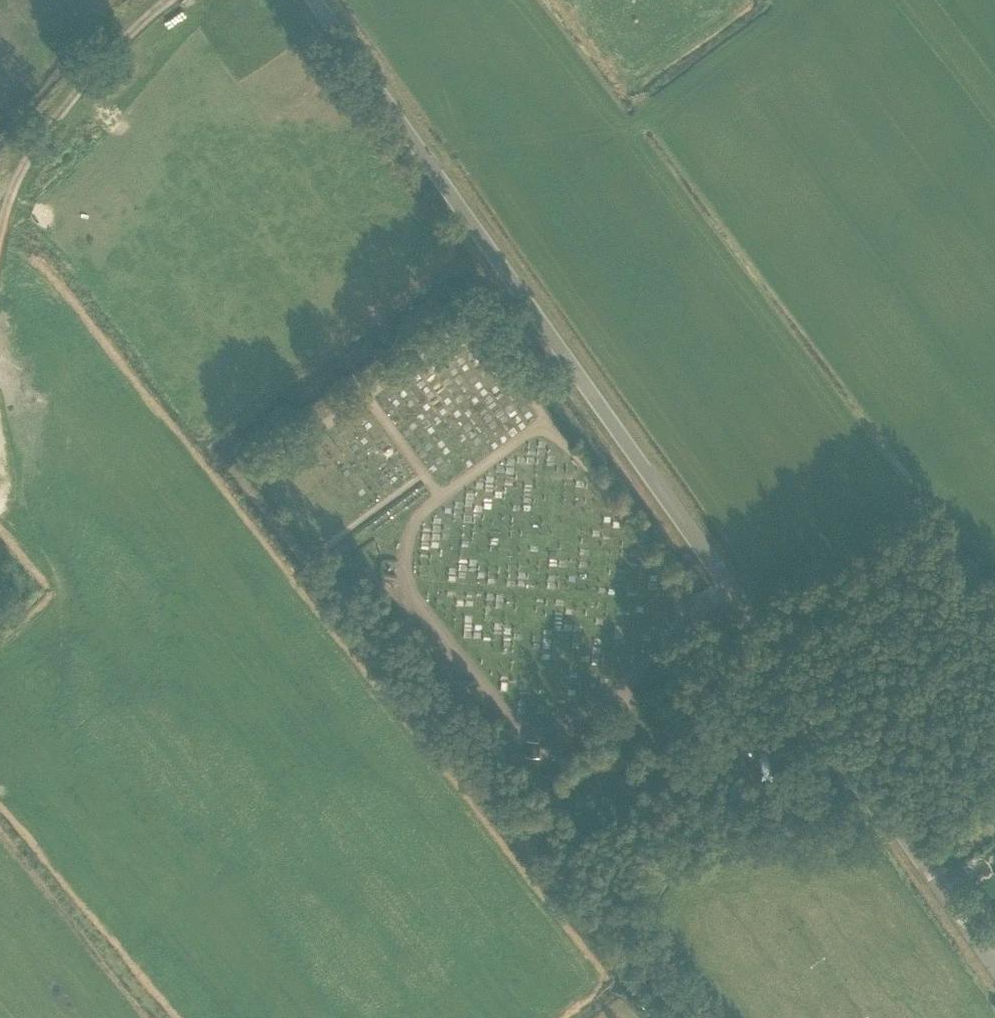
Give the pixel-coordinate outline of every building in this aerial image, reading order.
[(539,742),(528,741),(527,755),(537,756),(539,742)]
